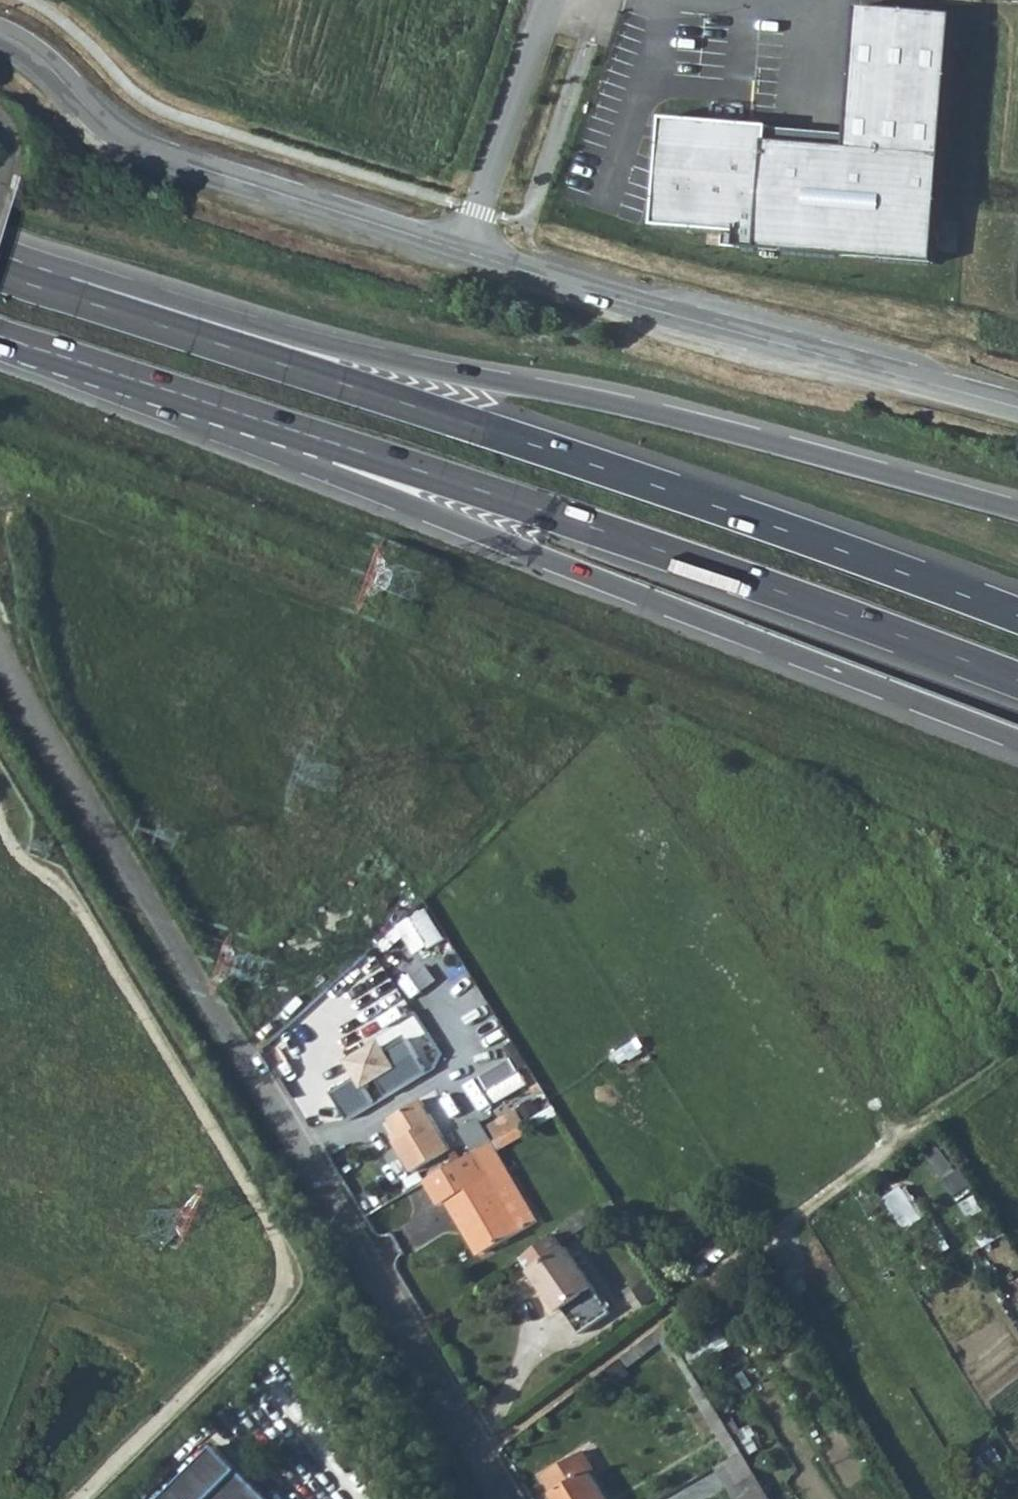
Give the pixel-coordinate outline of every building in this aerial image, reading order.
[(946,16),(848,9),(839,131),(654,118),(651,159),(646,228),(731,234),(730,246),(927,261),(946,16)] [(399,924),(417,955),(448,937),(430,906),(399,924)] [(490,1007),(465,1023),(482,1048),(507,1032),(490,1007)] [(1004,1017),(1017,1040),(1017,1008),(1017,1007),(1013,1008),(1015,1012),(1004,1017)] [(376,1043),(343,1063),(352,1077),(328,1091),(345,1121),(426,1073),(406,1039),(382,1053),(376,1043)] [(497,1101),(530,1085),(516,1055),(482,1072),(497,1101)] [(538,1098),(547,1092),(542,1085),(533,1091),(538,1098)] [(414,1173),(453,1150),(424,1102),(392,1120),(399,1132),(402,1139),(396,1143),(414,1173)] [(499,1142),(526,1126),(519,1113),(492,1129),(499,1142)] [(458,1132),(472,1158),(492,1146),(476,1119),(458,1132)] [(530,1133),(526,1126),(499,1142),(503,1149),(530,1133)] [(391,1136),(396,1143),(402,1139),(399,1132),(391,1136)] [(509,1172),(493,1145),(492,1146),(472,1158),(455,1168),(427,1184),(440,1207),(445,1204),(468,1241),(474,1237),(485,1256),(524,1233),(494,1181),(509,1172)] [(888,1166),(877,1173),(889,1193),(900,1186),(888,1166)] [(540,1224),(509,1172),(494,1181),(524,1233),(540,1224)] [(907,1229),(928,1217),(908,1183),(887,1195),(907,1229)] [(479,1260),(485,1256),(474,1237),(468,1241),(479,1260)] [(565,1250),(559,1241),(523,1263),(554,1315),(562,1310),(577,1336),(606,1316),(565,1250)] [(162,1498),(259,1498),(209,1451),(162,1498)] [(543,1477),(557,1498),(605,1498),(589,1472),(593,1470),(582,1452),(543,1477)] [(724,1462),(726,1466),(734,1479),(736,1483),(753,1473),(740,1452),(724,1462)] [(726,1466),(711,1475),(719,1488),(734,1479),(726,1466)] [(753,1473),(736,1483),(728,1488),(735,1498),(770,1498),(753,1473)] [(703,1474),(689,1483),(700,1498),(718,1498),(703,1474)]
